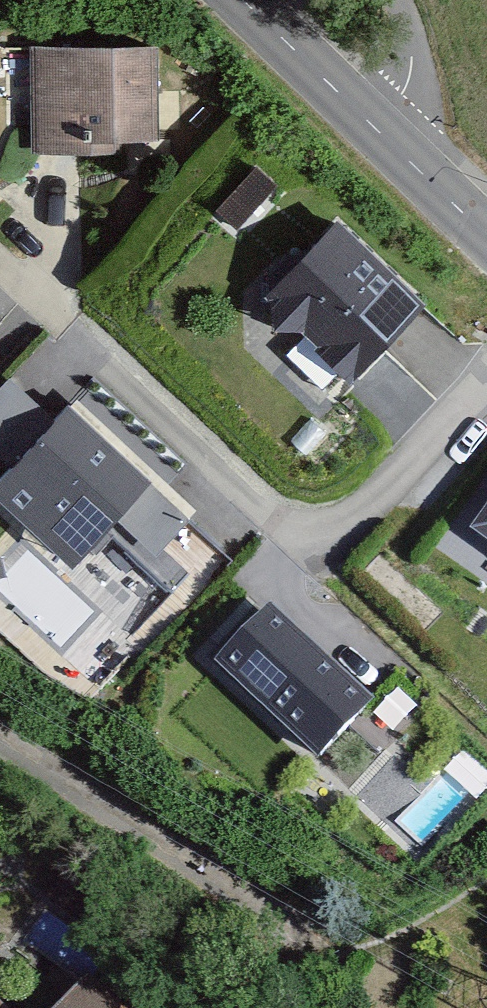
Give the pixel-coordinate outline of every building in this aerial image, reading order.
[(156,51),(33,52),(33,156),(118,156),(118,144),(157,144),(156,51)] [(217,212),(236,230),(276,189),(257,171),(217,212)] [(261,304),(350,387),(424,309),(335,226),(261,304)] [(72,572),(153,484),(67,407),(0,480),(0,507),(72,572)] [(470,525),(486,537),(486,500),(470,525)] [(214,655),(317,753),(372,695),(269,598),(214,655)] [(373,710),(393,729),(417,706),(396,686),(373,710)] [(90,987),(71,1007),(112,1007),(90,987)]
